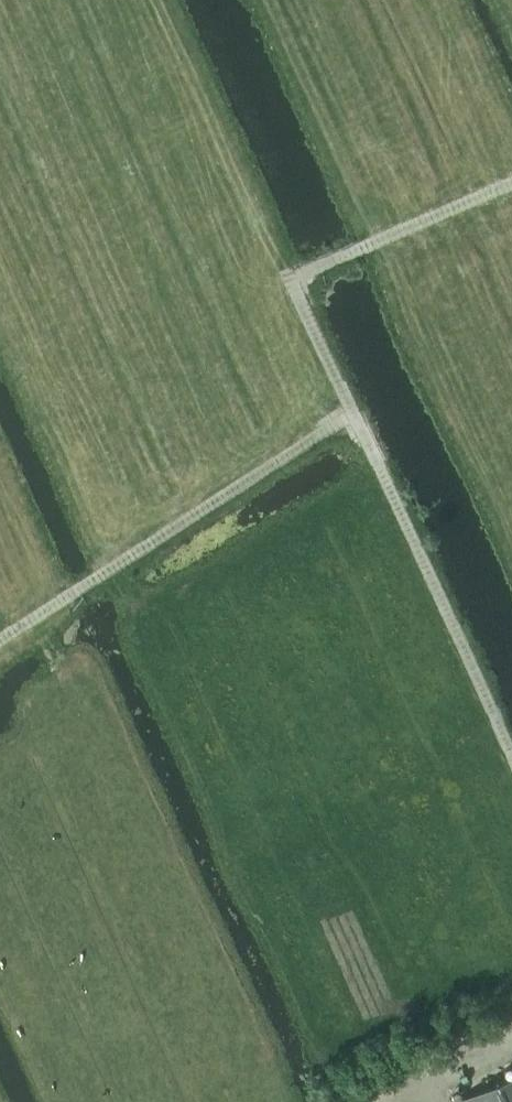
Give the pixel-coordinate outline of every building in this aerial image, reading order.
[(454,1101),(455,1101),(511,1101),(511,1075),(454,1101)]
